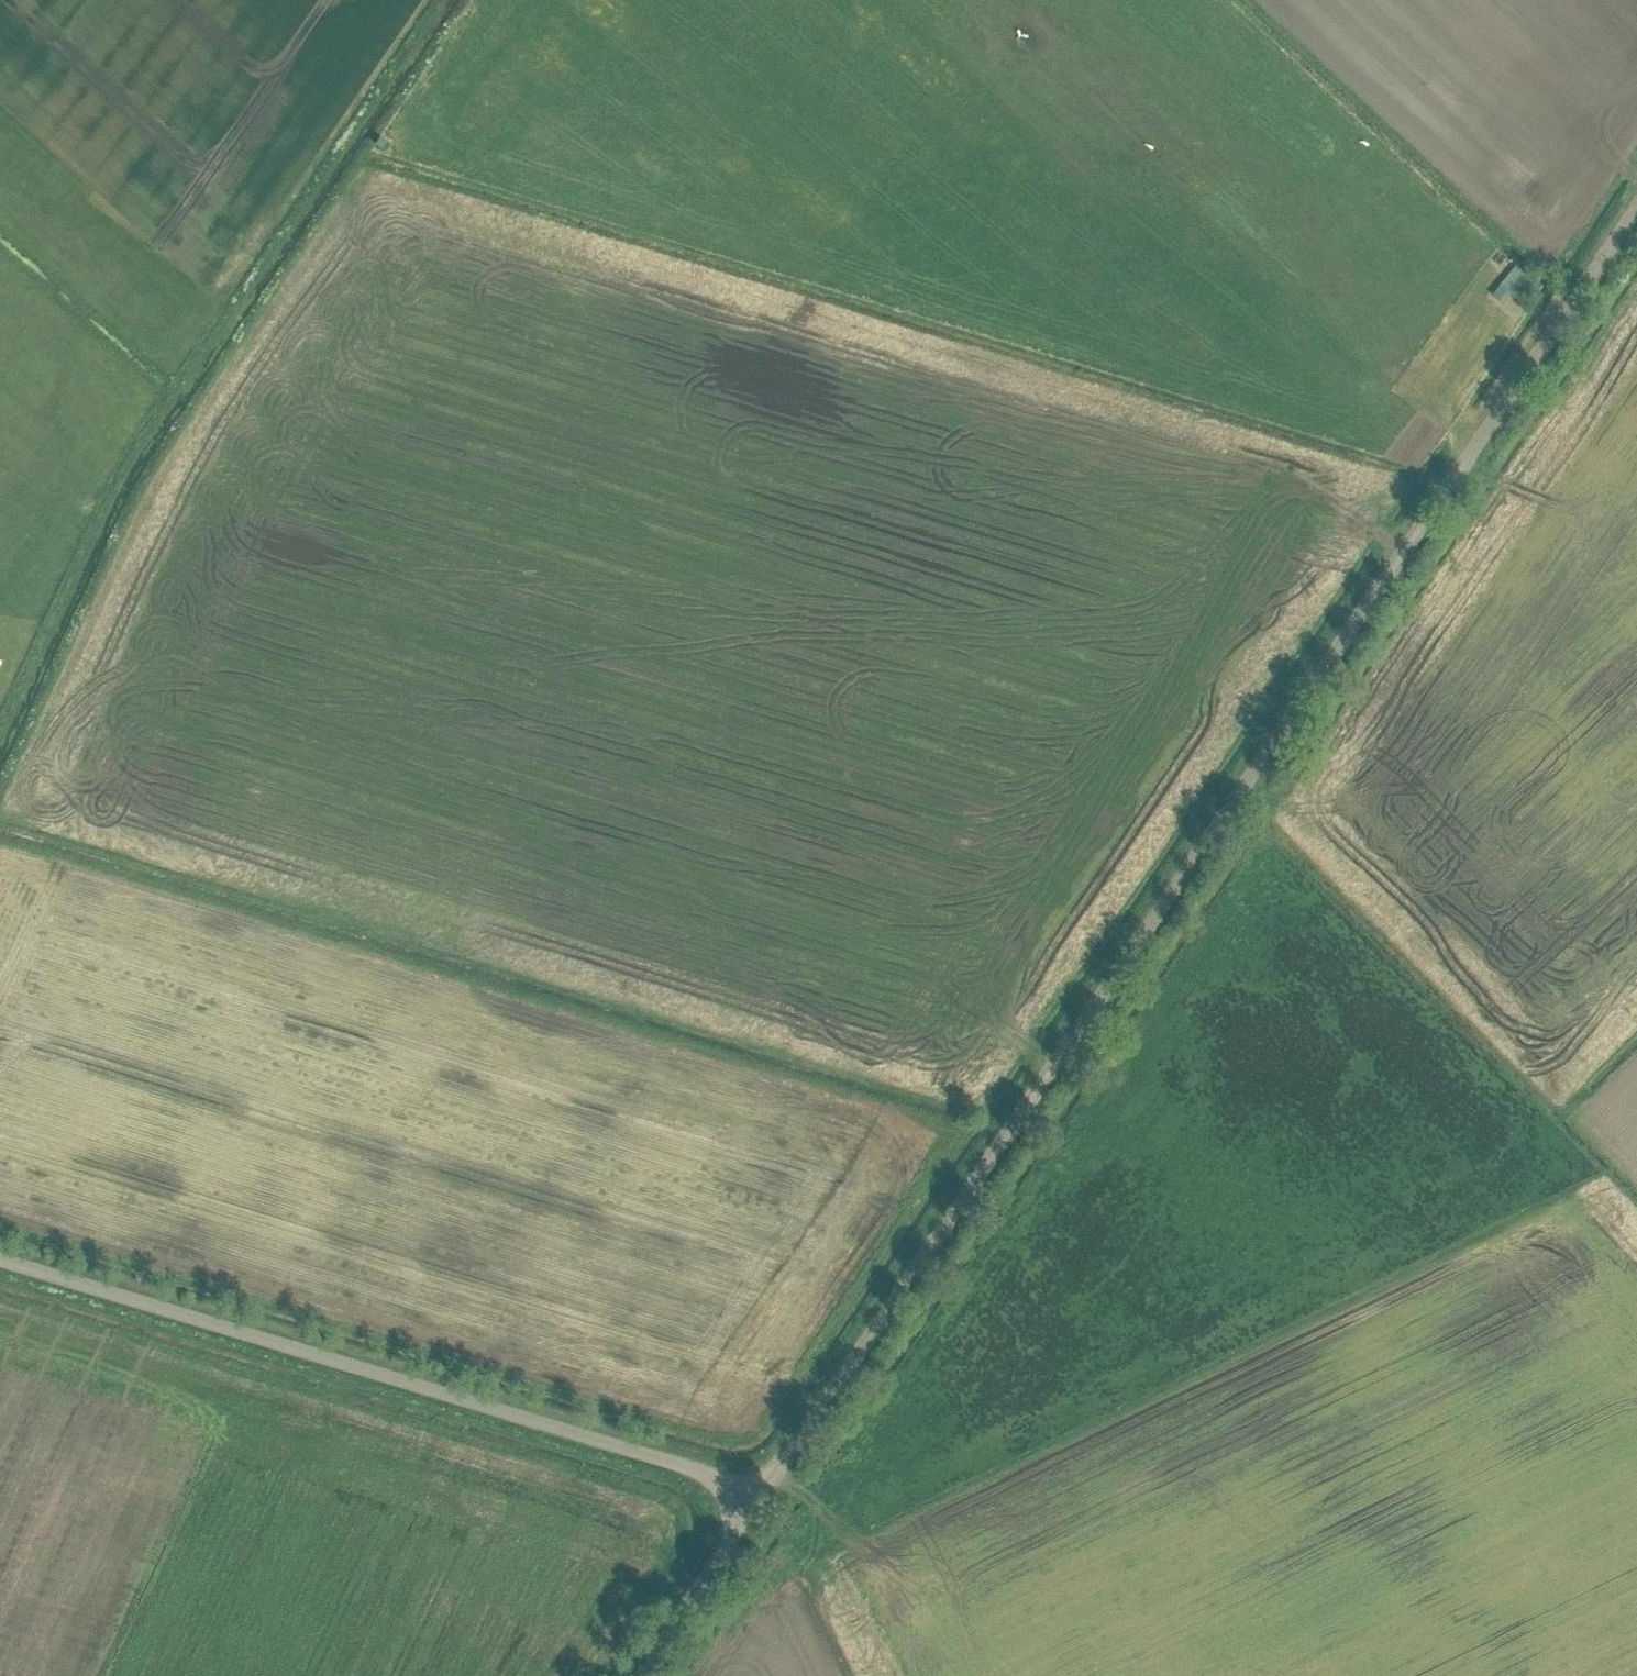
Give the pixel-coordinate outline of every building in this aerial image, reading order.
[(1529,308),(1543,289),(1517,268),(1502,287),(1529,308)]
